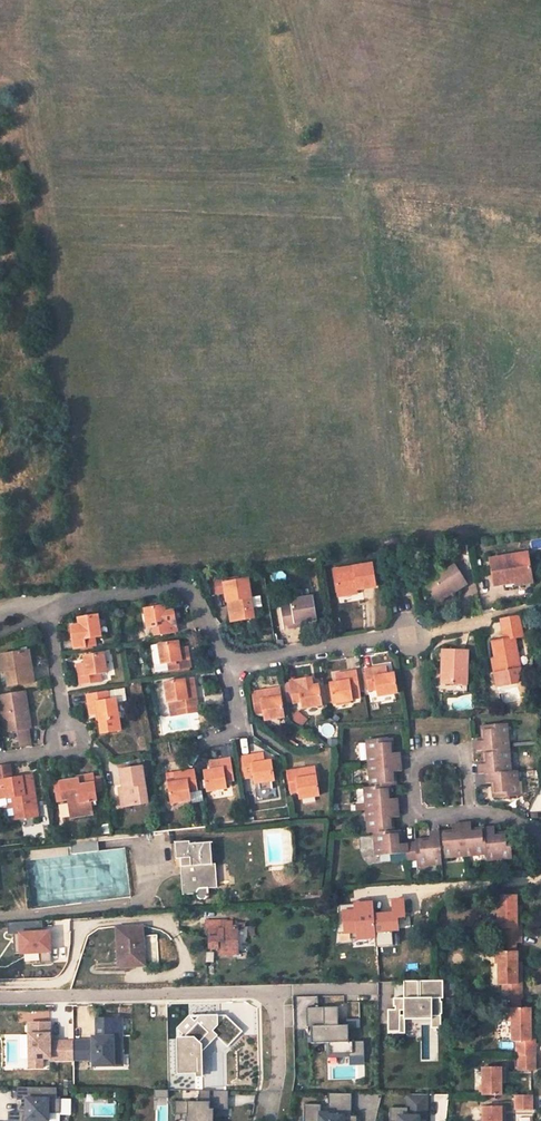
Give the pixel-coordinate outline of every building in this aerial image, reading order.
[(531,576),(527,554),(490,560),(494,585),(515,583),(514,579),(531,576)] [(356,589),(374,587),(371,564),(334,570),(337,592),(356,589)] [(437,602),(465,584),(454,567),(426,585),(437,602)] [(429,574),(422,578),(426,585),(433,580),(429,574)] [(515,583),(515,586),(531,583),(531,576),(514,579),(515,583)] [(253,618),(247,580),(226,583),(228,603),(232,602),(235,621),(253,618)] [(359,594),(338,597),(339,603),(360,599),(359,594)] [(316,620),(312,598),(292,601),(292,605),(282,606),(285,629),(296,627),(295,622),(302,622),(316,620)] [(161,605),(146,607),(149,627),(158,626),(159,634),(180,631),(177,610),(168,611),(162,612),(161,605)] [(101,636),(98,616),(84,618),(85,624),(80,625),(71,626),(74,646),(95,643),(94,638),(96,636),(101,636)] [(517,682),(520,668),(515,638),(522,637),(520,629),(503,631),(504,640),(494,642),(496,658),(499,672),(495,673),(497,686),(517,682)] [(179,641),(160,644),(163,664),(170,663),(172,670),(193,667),(190,645),(180,646),(179,641)] [(467,684),(467,652),(443,651),(443,673),(446,673),(446,683),(467,684)] [(32,681),(28,652),(3,656),(5,671),(8,685),(32,681)] [(77,664),(80,684),(101,681),(100,674),(107,672),(104,652),(91,655),(92,661),(86,662),(77,664)] [(163,664),(156,665),(157,672),(172,670),(170,663),(163,664)] [(387,674),(386,666),(364,669),(368,689),(375,688),(377,697),(396,693),(394,679),(388,679),(387,674)] [(360,692),(356,671),(336,674),(338,684),(339,689),(331,690),(333,704),(354,701),(353,693),(360,692)] [(180,679),(167,681),(170,702),(177,702),(178,708),(198,705),(199,705),(195,676),(186,678),(186,681),(181,682),(180,679)] [(324,706),(322,691),(315,693),(315,688),(313,678),(292,682),(295,702),(302,701),(304,709),(324,706)] [(280,703),(279,698),(282,697),(281,688),(252,693),(255,714),(263,713),(264,720),(284,716),(283,703),(280,703)] [(106,690),(85,694),(88,715),(96,714),(102,713),(103,719),(97,720),(99,731),(119,728),(114,698),(107,699),(106,690)] [(0,694),(6,731),(19,729),(21,745),(29,744),(27,728),(30,728),(24,691),(0,694)] [(199,711),(198,705),(178,708),(177,702),(170,702),(172,715),(199,711)] [(484,751),(509,749),(507,724),(482,726),(483,741),(477,741),(478,751),(484,751)] [(393,753),(392,738),(368,740),(369,764),(400,762),(399,753),(393,753)] [(509,749),(484,751),(485,764),(479,764),(480,774),(486,773),(511,772),(509,749)] [(267,753),(246,756),(249,777),(257,776),(258,783),(278,780),(276,765),(269,766),(268,761),(267,753)] [(371,787),(390,785),(395,785),(394,772),(401,771),(400,762),(369,764),(371,787)] [(204,782),(206,796),(226,793),(226,785),(234,784),(230,763),(209,766),(210,775),(211,781),(204,782)] [(0,766),(0,781),(13,779),(11,765),(0,766)] [(142,767),(122,770),(127,805),(147,802),(142,767)] [(169,800),(191,797),(190,791),(197,790),(193,768),(165,773),(167,782),(171,781),(171,787),(167,787),(169,800)] [(315,784),(314,779),(319,778),(317,769),(288,773),(291,795),(299,794),(300,801),(322,797),(320,784),(315,784)] [(493,782),(494,797),(518,795),(516,771),(511,772),(486,773),(487,783),(493,782)] [(79,779),(55,783),(58,801),(70,800),(72,816),(91,814),(90,801),(96,800),(92,775),(79,777),(79,779)] [(30,776),(13,779),(0,781),(0,797),(14,796),(17,818),(37,815),(30,776)] [(366,787),(368,810),(398,807),(397,798),(391,799),(390,785),(371,787),(366,787)] [(375,833),(393,832),(392,818),(399,817),(398,807),(368,810),(369,833),(375,833)] [(377,855),(406,853),(407,860),(417,860),(417,864),(442,862),(442,857),(464,855),(461,824),(453,825),(453,832),(439,833),(439,832),(430,833),(430,839),(415,841),(416,843),(401,844),(399,831),(393,832),(375,833),(377,855)] [(461,824),(464,855),(487,853),(485,829),(472,830),(472,824),(461,824)] [(485,829),(487,853),(487,859),(512,857),(510,833),(495,834),(495,828),(485,829)] [(190,841),(175,842),(177,858),(182,858),(183,867),(187,866),(187,874),(183,875),(185,894),(195,894),(196,896),(199,898),(201,899),(205,899),(208,897),(209,895),(210,893),(209,888),(217,887),(216,864),(212,864),(211,843),(190,844),(190,841)] [(516,895),(499,895),(500,928),(503,927),(503,942),(516,943),(520,943),(520,927),(517,928),(517,926),(516,926),(516,905),(516,895)] [(233,926),(233,921),(223,920),(223,919),(207,920),(207,930),(208,930),(208,937),(209,937),(209,949),(218,948),(218,955),(238,954),(238,926),(233,926)] [(17,953),(57,951),(55,927),(44,928),(44,920),(8,922),(9,933),(16,933),(17,953)] [(143,927),(118,927),(120,967),(144,965),(143,927)] [(507,951),(516,950),(516,943),(507,943),(507,951)] [(516,950),(500,951),(500,984),(503,984),(503,999),(513,999),(522,999),(521,984),(517,984),(516,961),(516,950)] [(26,953),(26,962),(53,961),(53,952),(26,953)] [(442,980),(401,980),(402,997),(392,997),(393,1008),(386,1009),(386,1034),(404,1033),(403,1020),(428,1019),(429,1025),(429,1028),(439,1027),(438,997),(442,998),(442,980)] [(513,999),(513,1008),(522,1008),(522,999),(513,999)] [(336,1006),(305,1007),(305,1026),(308,1026),(308,1043),(327,1044),(327,1059),(362,1056),(362,1041),(348,1041),(347,1028),(360,1028),(359,1019),(345,1018),(344,1024),(336,1023),(336,1006)] [(530,1018),(530,1008),(522,1008),(513,1008),(513,1041),(517,1041),(517,1055),(520,1055),(536,1055),(536,1040),(530,1040),(530,1018)] [(175,1036),(172,1036),(173,1076),(199,1076),(200,1051),(214,1035),(226,1045),(240,1030),(224,1015),(186,1014),(175,1027),(175,1036)] [(86,1039),(72,1039),(72,1062),(88,1060),(88,1067),(122,1066),(120,1017),(92,1018),(93,1034),(86,1034),(86,1039)] [(49,1021),(25,1021),(24,1060),(28,1061),(28,1069),(44,1068),(44,1061),(72,1062),(72,1039),(48,1038),(49,1021)] [(520,1055),(520,1069),(536,1069),(536,1055),(520,1055)] [(500,1067),(483,1067),(484,1094),(501,1094),(500,1067)] [(9,1110),(9,1120),(32,1120),(32,1119),(50,1120),(50,1111),(61,1112),(62,1098),(57,1098),(58,1086),(20,1086),(20,1099),(23,1099),(22,1111),(9,1110)] [(229,1091),(200,1090),(200,1100),(176,1100),(176,1101),(177,1101),(177,1111),(188,1111),(188,1120),(210,1120),(210,1108),(229,1109),(229,1107),(227,1107),(227,1092),(229,1092),(229,1091)] [(352,1093),(329,1093),(329,1113),(321,1113),(321,1104),(305,1103),(305,1120),(352,1120),(352,1115),(352,1093)] [(428,1095),(408,1094),(408,1108),(391,1107),(391,1120),(420,1120),(420,1118),(425,1118),(428,1118),(428,1095)] [(517,1109),(531,1109),(531,1095),(517,1096),(517,1109)] [(502,1106),(484,1106),(484,1120),(502,1120),(502,1106)]
